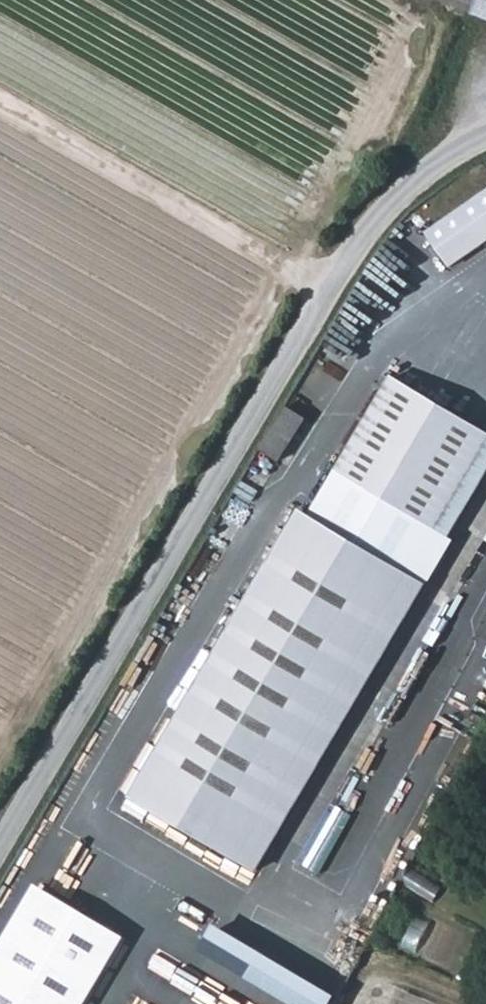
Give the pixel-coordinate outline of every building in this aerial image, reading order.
[(485,15),(485,0),(448,0),(485,15)] [(448,210),(429,221),(449,254),(485,231),(485,188),(448,210)] [(438,520),(485,443),(485,423),(398,368),(340,459),(438,520)] [(304,499),(130,787),(253,859),(427,575),(304,499)] [(0,946),(0,1003),(70,1003),(107,941),(30,896),(0,946)] [(345,997),(222,925),(207,951),(297,1003),(340,1003),(345,997)]
